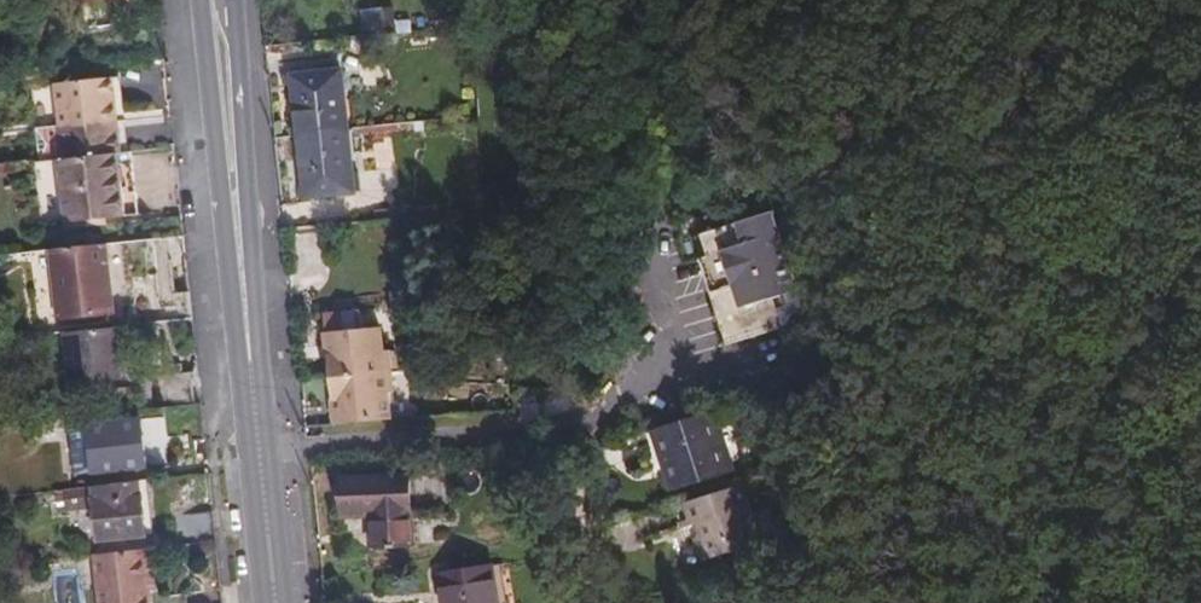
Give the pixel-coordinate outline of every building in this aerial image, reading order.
[(389,34),(387,14),(364,16),(365,37),(389,34)] [(285,80),(291,139),(333,135),(329,97),(335,96),(333,83),(333,75),(285,80)] [(113,80),(105,81),(107,96),(114,156),(122,155),(113,80)] [(48,88),(53,132),(56,162),(114,156),(107,96),(105,81),(48,88)] [(30,135),(34,165),(51,163),(56,162),(53,132),(30,135)] [(333,135),(291,139),(298,199),(344,194),(343,182),(342,173),(337,174),(333,135)] [(56,162),(51,163),(58,225),(130,217),(123,155),(122,155),(114,156),(56,162)] [(797,324),(766,216),(687,239),(718,347),(797,324)] [(102,255),(45,261),(51,328),(108,322),(107,307),(102,255)] [(139,293),(143,327),(181,322),(177,289),(139,293)] [(321,331),(354,328),(353,316),(320,319),(321,331)] [(329,424),(382,419),(380,394),(386,393),(383,349),(375,349),(373,327),(354,328),(321,331),(322,346),(325,346),(326,359),(324,359),(328,400),(330,400),(331,408),(328,409),(329,424)] [(111,332),(59,337),(65,388),(116,383),(114,367),(111,332)] [(382,419),(389,418),(386,393),(380,394),(382,419)] [(193,406),(155,409),(159,446),(196,442),(193,406)] [(703,416),(640,436),(645,452),(662,473),(658,479),(663,497),(721,482),(703,416)] [(57,422),(33,425),(34,437),(59,434),(57,422)] [(135,460),(132,428),(80,432),(84,474),(135,470),(135,460)] [(404,543),(399,478),(334,481),(336,500),(337,520),(357,520),(359,546),(404,543)] [(131,485),(85,490),(87,506),(133,501),(131,485)] [(87,506),(85,490),(54,493),(57,519),(88,515),(87,506)] [(727,492),(662,512),(664,520),(671,518),(674,528),(668,530),(670,537),(683,533),(685,541),(693,568),(745,552),(727,492)] [(133,501),(87,506),(88,515),(91,546),(137,541),(136,534),(133,501)] [(209,542),(207,512),(175,514),(178,545),(209,542)] [(88,557),(93,602),(181,602),(180,597),(144,600),(144,594),(142,578),(149,577),(146,551),(88,557)] [(484,568),(435,576),(439,602),(490,602),(484,568)] [(150,593),(149,577),(142,578),(144,594),(150,593)]
